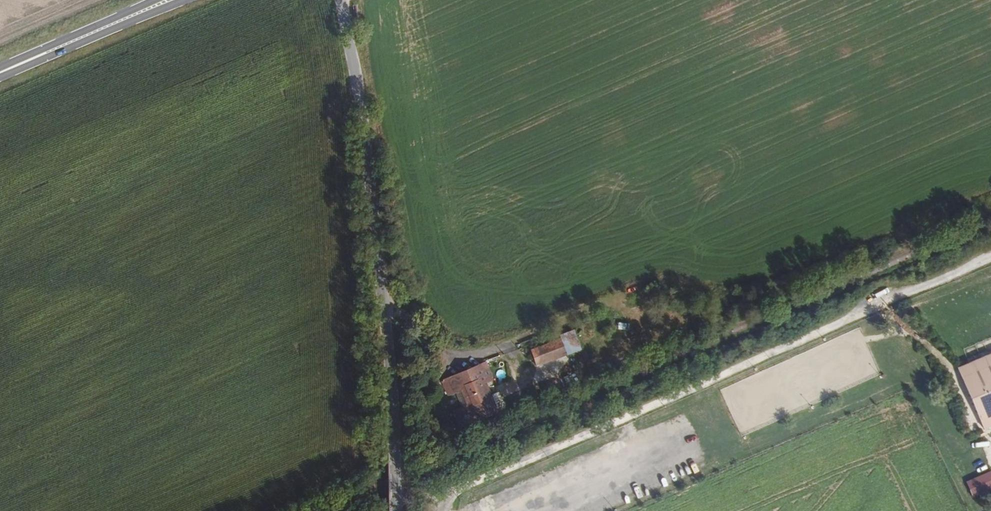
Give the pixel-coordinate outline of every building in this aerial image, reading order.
[(562,342),(531,353),(536,366),(567,355),(562,342)] [(955,368),(982,431),(990,428),(990,353),(955,368)] [(497,374),(492,361),(485,364),(491,376),(497,374)] [(490,414),(476,382),(486,379),(491,376),(485,364),(444,382),(449,395),(466,387),(473,404),(464,408),(470,423),(490,414)] [(499,410),(486,379),(476,382),(490,414),(499,410)] [(470,423),(464,408),(458,411),(464,425),(470,423)] [(967,480),(971,494),(990,487),(990,472),(967,480)]
